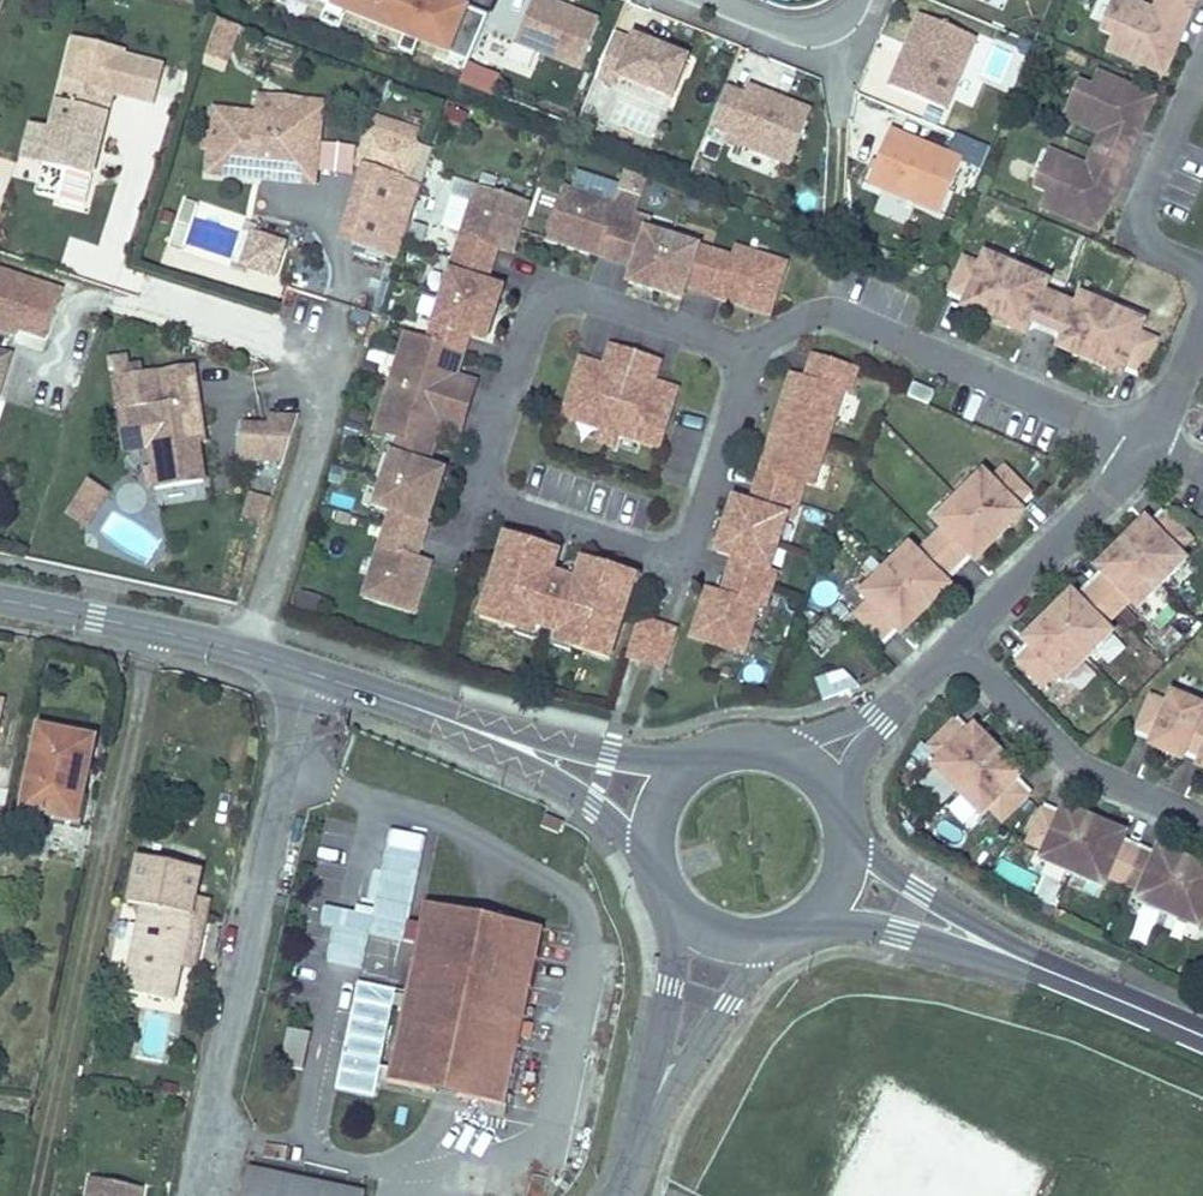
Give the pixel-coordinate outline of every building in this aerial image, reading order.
[(303,8),(343,20),(339,32),(358,38),(362,26),(398,37),(394,49),(409,54),(413,41),(466,57),(478,17),(423,0),(305,0),(303,8)] [(551,0),(531,0),(515,40),(579,66),(598,19),(551,0)] [(1174,0),(1158,0),(1154,10),(1131,0),(1128,0),(1123,12),(1111,6),(1101,31),(1113,35),(1107,51),(1165,75),(1179,42),(1156,32),(1154,26),(1171,19),(1186,26),(1193,9),(1174,0)] [(1111,6),(1123,12),(1128,0),(1113,0),(1111,6)] [(1193,9),(1197,0),(1174,0),(1193,9)] [(975,35),(919,12),(889,84),(944,107),(975,35)] [(1186,26),(1171,19),(1154,26),(1156,32),(1179,42),(1186,26)] [(218,21),(205,57),(226,64),(239,28),(218,21)] [(631,39),(612,31),(595,76),(614,84),(617,75),(671,96),(686,57),(632,35),(631,39)] [(73,82),(84,41),(74,38),(64,80),(73,82)] [(164,66),(113,54),(115,49),(84,41),(73,82),(64,80),(52,129),(43,165),(91,178),(113,94),(155,105),(164,66)] [(492,98),(499,77),(465,66),(458,86),(492,98)] [(1155,98),(1097,72),(1091,88),(1078,83),(1067,107),(1080,112),(1075,124),(1100,135),(1094,151),(1127,165),(1134,147),(1119,141),(1112,124),(1118,121),(1141,131),(1155,98)] [(346,75),(340,92),(353,97),(359,80),(346,75)] [(656,141),(667,107),(598,83),(586,117),(656,141)] [(744,92),(724,84),(706,129),(790,162),(807,119),(805,106),(747,83),(744,92)] [(322,103),(261,97),(258,115),(308,120),(303,170),(255,165),(253,177),(314,183),(322,103)] [(1080,112),(1067,107),(1062,119),(1075,124),(1080,112)] [(258,115),(215,110),(208,173),(253,177),(255,165),(303,170),(308,120),(258,115)] [(1141,131),(1118,121),(1112,124),(1119,141),(1134,147),(1141,131)] [(52,129),(31,124),(22,160),(43,165),(52,129)] [(890,127),(867,180),(938,210),(961,157),(890,127)] [(390,137),(368,130),(357,165),(379,172),(390,137)] [(416,145),(390,137),(379,172),(404,180),(416,145)] [(1062,155),(1049,150),(1044,162),(1056,168),(1062,155)] [(1127,165),(1094,151),(1087,166),(1062,155),(1056,168),(1044,162),(1033,187),(1046,191),(1040,207),(1098,232),(1112,198),(1089,188),(1087,182),(1104,176),(1119,182),(1127,165)] [(379,172),(357,165),(333,239),(355,246),(379,172)] [(404,180),(379,172),(355,246),(380,254),(404,180)] [(1119,182),(1104,176),(1087,182),(1089,188),(1112,198),(1119,182)] [(500,249),(515,202),(476,189),(461,237),(498,248),(500,249)] [(598,255),(614,206),(565,190),(549,239),(598,255)] [(285,239),(288,225),(257,218),(254,233),(285,239)] [(619,262),(630,226),(610,219),(598,255),(619,262)] [(630,226),(619,262),(634,266),(646,231),(630,226)] [(247,231),(238,263),(272,273),(281,241),(247,231)] [(654,290),(671,239),(646,231),(629,282),(654,290)] [(455,257),(490,269),(498,248),(461,237),(455,257)] [(671,239),(654,290),(681,299),(698,248),(671,239)] [(699,291),(711,252),(698,248),(686,287),(699,291)] [(769,314),(785,264),(737,249),(721,298),(769,314)] [(711,252),(699,291),(721,298),(734,259),(711,252)] [(1017,269),(985,256),(981,265),(964,258),(950,292),(980,304),(977,311),(980,317),(994,323),(1017,269)] [(490,269),(455,257),(450,272),(486,284),(490,269)] [(1061,300),(1044,293),(1049,282),(1017,269),(994,323),(1008,329),(1014,326),(1017,320),(1047,333),(1061,300)] [(494,315),(502,289),(486,284),(450,272),(442,298),(494,315)] [(64,286),(0,273),(0,334),(52,344),(64,286)] [(980,304),(950,292),(947,298),(977,311),(980,304)] [(1114,310),(1082,296),(1077,307),(1061,300),(1047,333),(1077,346),(1074,352),(1076,358),(1091,364),(1114,310)] [(486,341),(494,315),(442,298),(433,325),(469,335),(486,341)] [(1157,341),(1141,334),(1145,324),(1114,310),(1091,364),(1105,370),(1111,368),(1114,361),(1143,375),(1157,341)] [(1047,333),(1017,320),(1014,326),(1044,339),(1047,333)] [(464,353),(469,335),(433,325),(428,342),(464,353)] [(1077,346),(1047,333),(1044,339),(1074,352),(1077,346)] [(391,383),(449,400),(464,353),(428,342),(406,335),(391,383)] [(625,387),(635,355),(611,347),(605,367),(606,367),(602,380),(625,387)] [(9,357),(0,354),(0,386),(9,357)] [(653,382),(660,362),(635,355),(625,387),(649,394),(652,382),(653,382)] [(837,387),(844,365),(815,356),(808,378),(837,387)] [(606,443),(625,387),(602,380),(606,367),(605,367),(581,359),(563,417),(602,430),(598,440),(606,443)] [(1143,375),(1114,361),(1111,368),(1140,380),(1143,375)] [(204,482),(199,444),(196,430),(204,429),(194,365),(162,371),(166,403),(142,407),(153,473),(155,490),(204,482)] [(851,391),(858,370),(844,365),(837,387),(851,391)] [(166,403),(162,371),(114,378),(119,411),(142,407),(166,403)] [(777,422),(822,436),(837,387),(808,378),(792,373),(777,422)] [(658,447),(676,389),(653,382),(652,382),(649,394),(625,387),(606,443),(615,446),(619,435),(658,447)] [(449,400),(391,383),(376,430),(398,437),(433,448),(449,400)] [(929,405),(934,393),(913,384),(908,396),(929,405)] [(142,407),(119,411),(129,476),(153,473),(142,407)] [(299,418),(270,419),(270,428),(243,427),(241,460),(284,462),(299,418)] [(813,484),(808,482),(822,436),(777,422),(763,469),(798,480),(791,502),(800,504),(806,506),(813,484)] [(206,443),(204,429),(196,430),(199,444),(206,443)] [(428,466),(433,448),(398,437),(392,455),(428,466)] [(384,481),(436,498),(444,472),(428,466),(392,455),(384,481)] [(1030,494),(1005,468),(992,481),(984,473),(960,497),(1001,539),(1012,528),(1012,521),(1007,517),(1030,494)] [(798,480),(763,469),(756,491),(791,502),(798,480)] [(436,498),(384,481),(375,507),(392,512),(427,524),(436,498)] [(90,483),(68,518),(85,529),(107,494),(90,483)] [(791,502),(756,491),(751,505),(781,514),(787,516),(791,502)] [(272,499),(252,493),(244,517),(265,524),(272,499)] [(1035,499),(1030,494),(1007,517),(1012,521),(1035,499)] [(1001,539),(960,497),(935,521),(943,530),(930,543),(956,568),(978,545),(983,550),(990,550),(1001,539)] [(727,526),(772,540),(781,514),(751,505),(735,500),(727,526)] [(800,504),(791,502),(787,516),(802,520),(806,506),(800,504)] [(1162,510),(1139,533),(1144,538),(1167,515),(1162,510)] [(387,527),(423,537),(427,524),(392,512),(387,527)] [(1193,541),(1167,515),(1144,538),(1139,533),(1133,533),(1122,544),(1163,585),(1188,561),(1180,554),(1193,541)] [(772,540),(727,526),(718,552),(736,558),(764,566),(772,540)] [(423,537),(387,527),(380,548),(416,559),(423,537)] [(519,546),(521,540),(507,536),(504,545),(518,549),(519,546)] [(956,568),(930,543),(917,555),(909,547),(885,571),(926,613),(937,602),(937,596),(932,591),(956,568)] [(1163,585),(1122,544),(1110,555),(1111,561),(1115,566),(1092,589),(1118,614),(1131,602),(1139,610),(1163,585)] [(574,597),(545,587),(555,557),(519,546),(518,549),(504,545),(494,574),(500,576),(496,590),(490,588),(481,618),(518,630),(519,630),(522,622),(542,629),(554,632),(574,639),(572,647),(574,648),(610,659),(620,629),(614,627),(619,614),(624,616),(633,586),(618,581),(619,578),(583,566),(574,597)] [(983,550),(978,545),(956,568),(960,573),(983,550)] [(416,613),(431,565),(380,548),(364,595),(416,613)] [(764,566),(736,558),(732,572),(759,580),(764,566)] [(1111,561),(1088,584),(1092,589),(1115,566),(1111,561)] [(777,570),(764,566),(759,580),(772,584),(777,570)] [(960,573),(956,568),(932,591),(937,596),(960,573)] [(926,613),(885,571),(860,596),(868,603),(855,616),(881,642),(904,619),(908,624),(915,624),(926,613)] [(633,586),(636,577),(621,572),(618,581),(633,586)] [(759,580),(732,572),(725,594),(753,602),(759,580)] [(744,653),(759,604),(766,606),(772,584),(759,580),(753,602),(725,594),(708,588),(693,637),(738,651),(744,653)] [(1065,607),(1069,612),(1092,589),(1088,584),(1065,607)] [(1118,614),(1092,589),(1069,612),(1065,607),(1058,607),(1047,618),(1088,660),(1112,635),(1105,627),(1118,614)] [(1088,660),(1047,618),(1036,628),(1036,635),(1040,640),(1018,663),(1043,689),(1056,676),(1063,684),(1088,660)] [(908,624),(904,619),(881,642),(885,646),(908,624)] [(664,668),(675,631),(642,621),(631,657),(664,668)] [(538,642),(542,629),(522,622),(519,630),(518,630),(516,635),(538,642)] [(572,647),(574,639),(554,632),(550,646),(572,653),(574,648),(572,647)] [(1036,635),(1013,658),(1018,663),(1040,640),(1036,635)] [(860,687),(843,670),(815,680),(823,700),(860,687)] [(1173,694),(1168,704),(1152,697),(1137,730),(1167,743),(1165,749),(1167,756),(1181,761),(1183,757),(1186,751),(1200,718),(1202,710),(1202,707),(1173,694)] [(959,718),(954,722),(977,745),(982,741),(959,718)] [(1200,718),(1186,751),(1202,758),(1202,719),(1200,718)] [(957,792),(999,751),(988,740),(982,741),(977,745),(954,722),(929,748),(941,761),(933,768),(957,792)] [(94,741),(41,730),(23,815),(21,826),(52,832),(55,818),(77,822),(94,741)] [(1135,736),(1165,749),(1167,743),(1137,730),(1135,736)] [(1028,796),(1005,774),(1010,769),(1010,763),(999,751),(957,792),(982,817),(990,810),(1002,822),(1028,796)] [(1186,751),(1183,757),(1202,766),(1202,758),(1186,751)] [(1005,774),(1028,796),(1033,792),(1010,769),(1005,774)] [(1045,805),(1042,811),(1072,824),(1075,818),(1045,805)] [(1072,875),(1095,821),(1081,814),(1075,818),(1072,824),(1042,811),(1028,844),(1044,851),(1040,861),(1072,875)] [(558,833),(562,823),(546,816),(541,826),(558,833)] [(1139,852),(1109,839),(1112,833),(1110,827),(1095,821),(1072,875),(1104,888),(1108,878),(1125,885),(1139,852)] [(1142,846),(1112,833),(1109,839),(1139,852),(1142,846)] [(1171,859),(1142,846),(1139,852),(1168,864),(1171,859)] [(1169,916),(1192,862),(1177,856),(1171,859),(1168,864),(1139,852),(1125,885),(1142,892),(1137,902),(1169,916)] [(196,898),(202,871),(138,857),(128,903),(143,906),(124,991),(173,1002),(181,967),(182,961),(196,898)] [(1192,862),(1169,916),(1200,930),(1202,923),(1202,867),(1192,862)] [(195,971),(210,901),(196,898),(182,961),(181,967),(195,971)] [(506,1107),(544,929),(425,905),(388,1083),(506,1107)] [(301,1070),(309,1033),(290,1030),(282,1066),(301,1070)] [(248,1168),(242,1195),(365,1195),(365,1193),(248,1168)] [(142,1189),(92,1179),(88,1195),(140,1195),(142,1189)]
